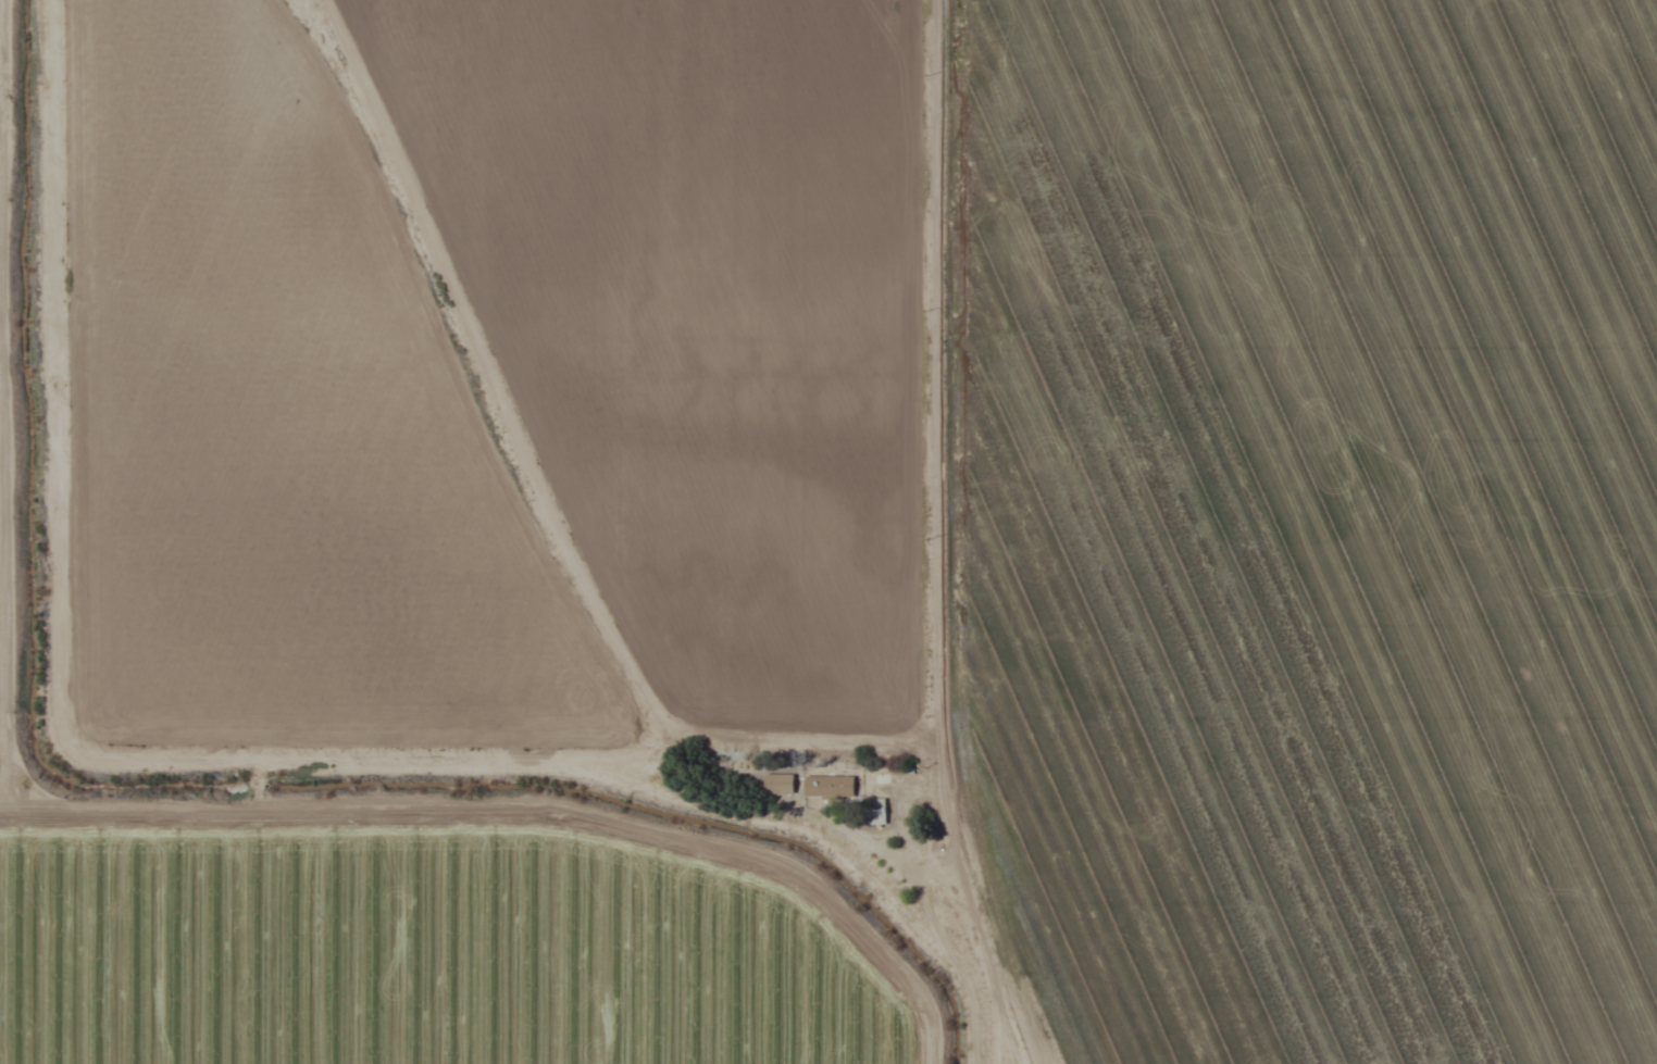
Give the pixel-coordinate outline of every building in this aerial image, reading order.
[(793,774),(764,774),(764,793),(793,793),(793,774)] [(853,798),(853,775),(803,775),(803,798),(853,798)] [(885,824),(885,799),(860,799),(860,824),(885,824)]
